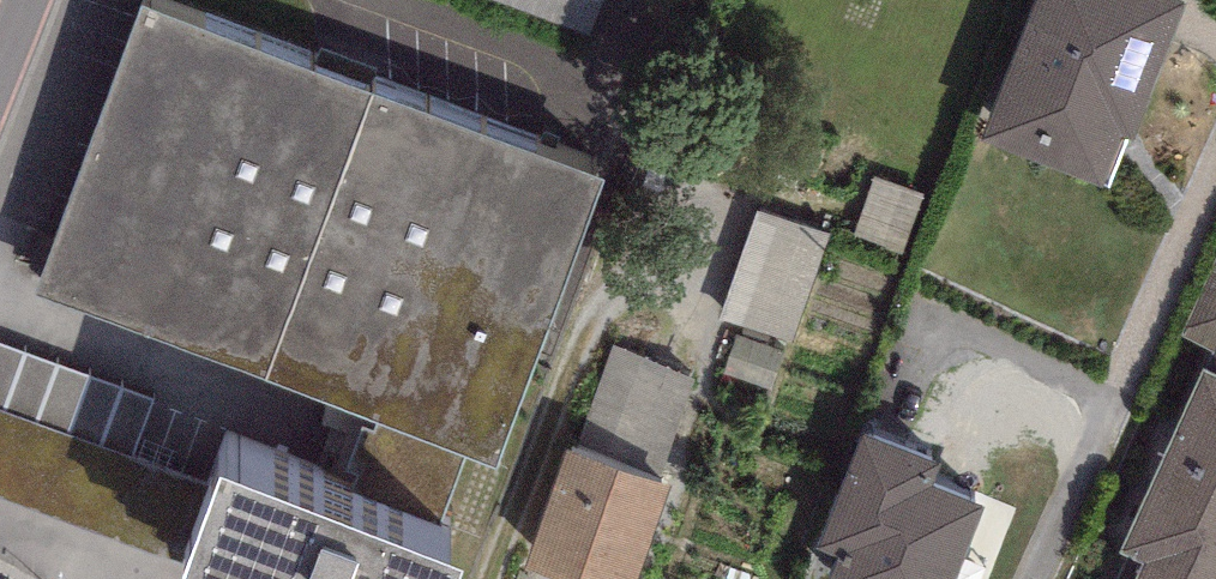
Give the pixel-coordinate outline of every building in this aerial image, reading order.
[(591,34),(604,0),(495,0),(591,34)] [(1180,0),(1036,0),(982,140),(1106,187),(1125,138),(1135,142),(1188,3),(1180,0)] [(601,173),(142,8),(37,298),(496,463),(601,173)] [(925,195),(875,176),(853,233),(903,252),(925,195)] [(829,235),(759,210),(719,318),(790,343),(829,235)] [(1178,336),(1215,355),(1215,256),(1178,336)] [(149,377),(0,327),(0,379),(133,423),(149,377)] [(786,351),(736,333),(721,373),(772,391),(786,351)] [(614,344),(576,454),(658,482),(692,378),(614,344)] [(1203,370),(1119,550),(1129,555),(1117,578),(1215,578),(1215,377),(1203,370)] [(209,486),(0,411),(0,497),(181,562),(209,486)] [(985,507),(931,486),(940,464),(861,433),(816,550),(838,558),(830,578),(957,578),(985,507)] [(669,486),(658,482),(576,454),(566,451),(526,570),(553,578),(637,578),(669,486)] [(220,478),(182,578),(461,578),(464,570),(220,478)]
